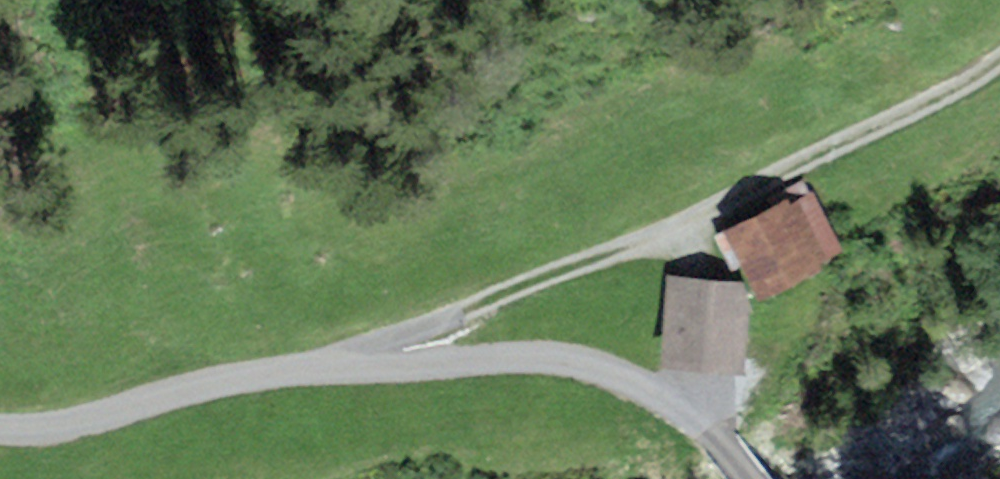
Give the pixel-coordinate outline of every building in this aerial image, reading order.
[(806,188),(715,229),(743,291),(834,251),(806,188)] [(743,291),(669,276),(654,362),(724,375),(743,291)]
